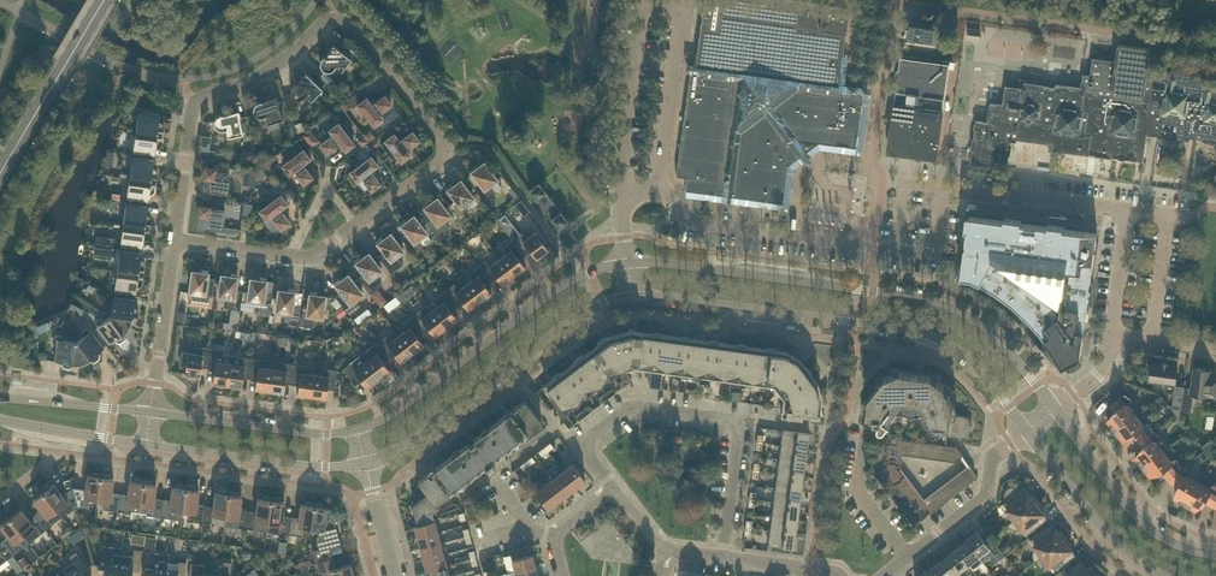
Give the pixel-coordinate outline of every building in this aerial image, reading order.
[(806,0),(704,0),(696,60),(698,61),(698,63),(700,63),(699,71),(699,73),(690,72),(676,176),(687,177),(685,191),(686,191),(686,190),(709,193),(718,194),(720,179),(722,179),(722,177),(724,178),(732,179),(730,196),(782,203),(788,159),(791,157),(790,156),(791,154),(790,153),(797,148),(805,141),(806,143),(808,142),(809,143),(812,142),(855,147),(861,106),(861,105),(863,95),(832,91),(833,88),(834,81),(836,81),(836,79),(838,79),(849,6),(806,0)] [(939,25),(914,22),(908,21),(907,27),(906,35),(905,41),(936,45),(937,37),(943,37),(945,28),(939,27),(939,25)] [(981,28),(968,27),(968,33),(980,35),(981,28)] [(351,58),(337,48),(333,44),(332,45),(335,47),(332,51),(330,49),(324,57),(324,56),(321,60),(320,65),(323,69),(327,71),(332,70),(335,66),(342,71),(351,58)] [(1149,49),(1149,48),(1119,44),(1119,45),(1117,57),(1117,58),(1117,61),(1092,58),(1090,74),(1083,73),(1082,82),(1086,83),(1085,88),(1088,88),(1088,94),(1151,103),(1154,78),(1145,76),(1146,74),(1146,73),(1147,62),(1148,61),(1147,61),(1149,49)] [(903,57),(901,57),(900,58),(901,58),(899,70),(900,70),(901,72),(901,76),(899,78),(898,77),(896,90),(893,114),(893,115),(889,142),(890,142),(898,152),(897,153),(925,156),(927,157),(928,156),(938,148),(950,63),(903,57)] [(1210,83),(1210,82),(1209,82),(1209,83),(1191,81),(1192,73),(1192,74),(1174,72),(1174,71),(1173,72),(1156,69),(1155,68),(1154,78),(1151,103),(1149,120),(1156,121),(1155,135),(1187,139),(1188,139),(1189,139),(1190,138),(1190,137),(1190,133),(1195,134),(1195,135),(1195,136),(1196,136),(1196,137),(1197,137),(1198,138),(1215,140),(1215,84),(1210,83)] [(326,81),(315,71),(310,76),(306,72),(305,73),(308,75),(304,79),(303,77),(296,84),(296,83),(294,84),(292,86),(291,88),(291,91),(291,93),(293,96),(295,97),(297,98),(300,98),(302,98),(304,96),(306,94),(311,99),(312,100),(322,88),(321,87),(326,81)] [(1025,83),(1025,82),(1024,82),(1024,89),(1006,86),(1006,85),(1005,85),(1003,104),(990,103),(991,103),(988,127),(983,126),(983,125),(982,124),(981,123),(976,122),(970,164),(971,164),(971,163),(989,165),(989,166),(995,166),(996,160),(1008,161),(1008,162),(1012,137),(1017,138),(1017,139),(1017,138),(1035,140),(1035,141),(1035,140),(1053,143),(1052,150),(1053,150),(1053,149),(1070,151),(1070,152),(1071,152),(1071,151),(1088,154),(1088,155),(1089,155),(1089,154),(1094,118),(1085,117),(1088,94),(1088,88),(1085,88),(1057,84),(1056,84),(1055,85),(1055,86),(1055,87),(1054,90),(1049,89),(1049,86),(1025,83)] [(384,94),(372,104),(360,89),(347,99),(353,107),(357,104),(373,124),(382,117),(378,113),(391,103),(384,94)] [(1149,120),(1151,103),(1088,94),(1085,117),(1094,118),(1089,154),(1129,159),(1130,159),(1131,159),(1132,158),(1132,157),(1132,156),(1133,153),(1142,155),(1143,155),(1144,154),(1145,154),(1145,153),(1145,152),(1147,134),(1155,135),(1156,121),(1149,120)] [(254,106),(253,108),(253,111),(254,113),(256,115),(258,116),(260,117),(263,117),(265,115),(266,118),(268,122),(268,123),(283,118),(282,116),(289,114),(284,99),(277,102),(275,96),(276,100),(271,101),(270,99),(262,102),(262,101),(259,101),(257,102),(255,104),(254,106)] [(141,106),(139,105),(138,105),(137,105),(136,106),(135,107),(134,108),(134,110),(134,111),(134,112),(135,113),(136,114),(137,115),(138,115),(136,131),(157,134),(157,131),(163,131),(164,126),(164,125),(163,124),(163,123),(162,122),(161,121),(160,121),(159,120),(160,113),(144,111),(144,110),(143,108),(143,107),(142,106),(141,106)] [(246,115),(239,117),(238,111),(237,111),(238,114),(233,115),(233,113),(224,115),(224,114),(221,114),(218,115),(216,117),(214,119),(214,122),(215,125),(216,127),(218,128),(220,129),(222,130),(224,129),(226,129),(227,136),(227,137),(243,133),(242,131),(249,129),(249,130),(250,130),(247,115),(246,115)] [(303,122),(296,124),(298,131),(306,129),(303,122)] [(345,150),(354,143),(338,122),(329,129),(333,134),(320,144),(327,152),(340,143),(345,150)] [(311,146),(318,140),(309,129),(302,134),(311,146)] [(156,137),(157,134),(136,131),(133,152),(155,155),(156,147),(157,147),(158,147),(159,147),(160,146),(160,145),(161,145),(161,143),(162,139),(162,138),(156,137)] [(406,149),(419,139),(412,131),(399,140),(394,133),(385,140),(381,143),(393,159),(397,156),(401,160),(410,154),(406,149)] [(362,145),(368,141),(363,135),(358,139),(362,145)] [(383,160),(370,143),(369,141),(363,146),(371,156),(350,172),(357,180),(361,177),(371,190),(380,183),(370,170),(383,160)] [(302,163),(310,158),(298,143),(284,154),(288,160),(282,165),(289,173),(293,170),(303,183),(312,176),(302,163)] [(109,161),(114,155),(111,152),(106,158),(109,161)] [(153,167),(154,160),(132,157),(130,177),(151,180),(151,177),(157,178),(157,177),(157,173),(157,171),(157,170),(157,169),(156,168),(155,168),(154,167),(153,167)] [(489,184),(497,179),(484,162),(477,167),(475,165),(469,169),(479,182),(473,186),(484,200),(495,192),(489,184)] [(227,172),(215,170),(206,169),(204,188),(211,189),(210,198),(229,200),(230,191),(227,191),(229,178),(226,178),(227,172)] [(150,183),(151,180),(130,177),(127,198),(148,201),(149,194),(150,194),(151,194),(152,193),(153,193),(154,192),(155,191),(155,189),(156,185),(156,184),(150,183)] [(473,197),(468,190),(460,180),(453,185),(451,183),(446,187),(456,200),(450,204),(460,218),(472,209),(466,202),(473,197)] [(558,229),(568,221),(538,182),(532,187),(528,190),(558,229)] [(273,200),(260,210),(266,219),(264,220),(272,231),(279,225),(280,227),(281,228),(288,222),(290,221),(280,208),(287,203),(284,198),(289,194),(282,184),(278,184),(278,187),(273,187),(273,200)] [(513,198),(517,195),(512,189),(508,191),(513,198)] [(512,205),(520,199),(517,195),(513,198),(509,201),(512,205)] [(212,208),(214,199),(204,197),(203,207),(201,207),(199,225),(222,228),(225,210),(212,208)] [(443,220),(450,214),(437,198),(430,203),(428,200),(422,205),(432,217),(426,222),(438,238),(450,229),(443,220)] [(116,208),(117,201),(105,199),(104,206),(116,208)] [(147,213),(148,206),(126,203),(123,224),(144,227),(145,223),(151,224),(151,223),(151,219),(151,217),(151,216),(150,215),(149,214),(148,214),(147,213)] [(250,219),(252,204),(244,203),(242,218),(250,219)] [(426,232),(422,227),(414,215),(406,221),(405,218),(399,223),(406,232),(400,237),(415,256),(426,247),(425,245),(432,240),(426,233),(426,232)] [(1004,218),(1004,220),(969,216),(967,230),(970,230),(969,239),(966,239),(965,242),(966,242),(965,246),(963,263),(966,263),(965,272),(961,272),(961,273),(980,282),(990,288),(992,286),(999,290),(1004,294),(1002,296),(1012,304),(1021,312),(1023,310),(1029,314),(1034,320),(1031,322),(1039,331),(1047,341),(1049,339),(1054,345),(1057,352),(1055,353),(1061,364),(1081,354),(1089,295),(1085,295),(1087,280),(1091,281),(1095,249),(1092,248),(1093,241),(1096,242),(1097,233),(1064,228),(1064,226),(1047,224),(1047,226),(1021,223),(1021,220),(1004,218)] [(144,230),(144,227),(123,224),(121,244),(142,247),(143,240),(144,240),(145,240),(146,240),(147,239),(148,238),(148,237),(149,236),(149,231),(150,232),(150,231),(144,230)] [(535,232),(535,231),(528,237),(522,232),(513,239),(523,252),(528,248),(536,258),(535,258),(536,259),(538,257),(540,257),(546,253),(546,251),(548,249),(548,248),(547,249),(542,241),(542,239),(538,233),(535,233),(535,232)] [(403,250),(397,242),(390,233),(383,239),(381,236),(376,240),(385,253),(380,258),(392,273),(403,265),(396,255),(403,250)] [(517,257),(523,252),(513,239),(503,246),(506,253),(500,258),(513,275),(515,275),(517,275),(523,270),(523,268),(525,267),(525,266),(524,266),(517,257)] [(140,260),(141,253),(120,250),(117,270),(138,273),(138,270),(144,270),(145,265),(145,264),(144,263),(144,262),(143,261),(142,260),(141,260),(140,260)] [(374,275),(381,270),(368,253),(361,258),(359,256),(354,260),(363,273),(358,277),(370,293),(381,284),(374,275)] [(512,276),(513,275),(500,258),(489,266),(485,260),(479,265),(489,278),(494,274),(502,283),(501,284),(502,284),(504,283),(506,283),(512,279),(512,276)] [(472,279),(466,284),(480,301),(481,300),(483,301),(489,296),(489,294),(491,292),(490,292),(485,285),(483,282),(489,278),(479,265),(469,272),(472,279)] [(207,277),(208,269),(202,269),(201,272),(192,270),(189,291),(188,303),(211,306),(215,278),(207,277)] [(138,276),(138,273),(117,270),(116,280),(113,280),(111,282),(110,284),(110,287),(112,289),(114,290),(136,293),(137,286),(138,287),(139,286),(140,286),(141,285),(142,284),(142,282),(143,278),(143,277),(138,276)] [(235,289),(238,274),(231,273),(230,276),(221,274),(218,295),(227,297),(226,308),(240,310),(243,290),(235,289)] [(355,299),(362,293),(348,274),(341,280),(339,277),(333,282),(341,291),(335,296),(349,315),(361,306),(355,299)] [(264,293),(267,277),(260,277),(259,280),(250,278),(248,299),(256,301),(255,307),(270,309),(272,294),(264,293)] [(466,284),(460,288),(455,283),(445,291),(455,304),(461,299),(468,309),(467,310),(468,310),(470,309),(472,309),(478,305),(478,302),(480,301),(466,284)] [(292,304),(295,288),(288,288),(287,291),(278,289),(276,310),(284,312),(283,318),(298,320),(300,305),(292,304)] [(386,302),(391,308),(404,296),(399,290),(386,302)] [(316,295),(317,292),(310,291),(309,298),(302,297),(300,305),(298,320),(298,325),(312,327),(314,316),(322,317),(325,296),(316,295)] [(449,308),(455,304),(445,291),(435,298),(439,305),(432,309),(446,327),(447,326),(449,327),(455,322),(456,320),(457,318),(457,317),(457,318),(449,308)] [(134,306),(135,299),(114,296),(113,296),(111,297),(110,297),(110,298),(109,298),(108,299),(108,300),(108,301),(108,302),(108,303),(109,304),(109,305),(110,306),(111,306),(112,306),(111,315),(128,325),(133,316),(138,317),(138,316),(138,312),(138,310),(138,309),(138,308),(137,307),(136,307),(135,306),(134,306)] [(380,305),(386,301),(382,296),(376,300),(380,305)] [(339,318),(347,312),(342,305),(334,311),(339,318)] [(432,309),(426,314),(421,309),(411,316),(421,330),(427,325),(434,335),(434,336),(436,334),(438,335),(444,330),(445,328),(446,327),(432,309)] [(123,333),(128,325),(111,315),(104,320),(103,320),(102,319),(101,319),(100,318),(99,318),(98,319),(97,319),(97,320),(96,320),(95,321),(95,322),(95,323),(95,324),(95,325),(96,326),(109,344),(115,340),(116,341),(117,341),(118,341),(119,341),(120,341),(122,341),(125,338),(126,337),(123,333)] [(415,334),(421,330),(411,316),(401,324),(405,331),(398,335),(412,353),(413,352),(415,352),(421,348),(422,345),(424,344),(423,343),(423,344),(415,334)] [(90,329),(89,328),(88,328),(86,328),(85,328),(85,329),(84,330),(83,330),(82,331),(82,332),(82,333),(82,334),(82,335),(83,336),(76,341),(81,360),(91,358),(94,362),(95,361),(94,361),(98,359),(99,357),(100,356),(100,354),(100,353),(99,352),(104,347),(91,330),(90,329)] [(551,380),(536,391),(550,409),(553,407),(569,427),(574,423),(567,414),(562,407),(564,405),(565,406),(577,403),(578,405),(579,405),(577,403),(583,392),(582,391),(584,390),(586,392),(587,392),(585,389),(587,388),(588,389),(600,386),(601,388),(602,388),(600,385),(606,375),(605,374),(607,372),(609,375),(610,374),(608,372),(610,370),(611,371),(623,368),(624,371),(625,371),(623,368),(627,365),(631,370),(635,369),(645,370),(644,375),(650,376),(651,371),(649,386),(659,387),(661,372),(679,375),(678,390),(685,391),(687,375),(728,381),(731,379),(734,378),(736,378),(738,378),(741,379),(744,381),(746,383),(766,386),(768,385),(770,384),(772,383),(775,383),(777,383),(779,384),(782,385),(784,387),(786,390),(787,393),(788,396),(788,398),(787,400),(786,403),(785,404),(784,406),(782,407),(781,417),(802,420),(802,415),(819,418),(821,398),(819,390),(817,390),(814,386),(817,383),(799,359),(795,362),(792,357),(793,355),(786,351),(728,343),(637,331),(637,333),(628,331),(601,339),(600,339),(597,345),(584,354),(578,356),(577,357),(574,363),(561,372),(555,374),(554,374),(551,380)] [(59,334),(58,334),(57,334),(56,334),(55,334),(54,335),(53,336),(53,337),(52,338),(52,339),(52,340),(53,341),(53,342),(54,343),(55,343),(56,344),(57,344),(54,360),(61,361),(61,362),(61,363),(62,364),(62,365),(63,366),(64,367),(66,367),(70,368),(71,368),(71,363),(81,360),(76,341),(62,340),(62,339),(62,338),(62,337),(61,336),(61,335),(60,335),(59,334)] [(398,335),(392,340),(387,335),(377,342),(387,355),(393,351),(400,361),(400,362),(402,360),(404,361),(410,356),(411,354),(412,353),(398,335)] [(377,342),(360,355),(365,361),(378,379),(379,378),(381,378),(387,374),(388,371),(390,370),(389,369),(383,363),(381,360),(387,355),(377,342)] [(208,364),(210,347),(198,346),(196,353),(187,352),(187,353),(188,353),(186,355),(185,362),(186,364),(185,373),(184,373),(184,374),(187,374),(188,376),(196,377),(198,376),(200,376),(200,375),(201,363),(208,364)] [(210,347),(208,364),(215,365),(214,373),(213,382),(212,382),(215,383),(216,385),(224,386),(226,384),(227,384),(231,355),(223,354),(223,349),(210,347)] [(252,358),(240,356),(231,355),(227,384),(228,385),(230,387),(237,388),(239,386),(242,386),(241,386),(243,373),(250,374),(252,358)] [(360,355),(343,368),(353,381),(359,377),(361,380),(366,387),(366,388),(368,386),(371,386),(376,382),(377,379),(378,379),(365,361),(360,355)] [(265,367),(264,360),(252,358),(250,374),(257,375),(255,387),(255,388),(257,388),(258,390),(266,391),(268,390),(269,390),(272,368),(265,367)] [(1169,364),(1169,362),(1161,361),(1161,363),(1152,362),(1149,380),(1175,384),(1178,366),(1169,364)] [(292,380),(294,364),(282,362),(280,369),(272,368),(269,390),(271,390),(272,392),(279,393),(281,392),(284,392),(284,391),(283,391),(285,379),(292,380)] [(307,373),(307,365),(294,364),(292,380),(299,381),(298,393),(297,393),(297,394),(299,394),(301,396),(308,397),(310,396),(312,396),(314,374),(307,373)] [(335,386),(337,369),(324,368),(322,375),(314,374),(312,396),(313,396),(314,398),(322,399),(324,397),(326,398),(326,397),(327,385),(335,386)] [(1206,369),(1194,368),(1190,394),(1215,397),(1215,378),(1211,377),(1212,372),(1206,371),(1206,369)] [(939,376),(900,371),(893,370),(892,374),(878,380),(879,384),(865,402),(872,407),(869,410),(875,415),(874,421),(881,421),(880,423),(879,424),(879,425),(879,426),(879,427),(880,427),(880,428),(881,428),(882,429),(883,429),(884,429),(885,428),(886,427),(891,421),(888,419),(894,410),(910,417),(927,415),(934,433),(948,435),(948,433),(956,429),(959,436),(961,437),(964,436),(967,435),(969,433),(971,431),(972,428),(972,426),(972,423),(971,421),(970,419),(968,417),(965,416),(963,415),(957,415),(949,393),(951,390),(939,380),(939,376)] [(624,378),(628,375),(626,371),(620,376),(622,379),(624,378)] [(622,387),(627,383),(624,378),(622,379),(619,382),(622,387)] [(1130,405),(1133,398),(1125,393),(1112,403),(1118,409),(1117,409),(1115,413),(1114,412),(1108,421),(1115,430),(1139,412),(1136,414),(1130,405)] [(1179,418),(1183,394),(1174,393),(1172,408),(1179,418)] [(602,402),(606,399),(603,394),(598,398),(602,402)] [(435,505),(436,504),(450,494),(447,490),(483,463),(488,470),(494,465),(489,458),(524,432),(527,435),(542,424),(523,400),(513,408),(515,411),(512,414),(510,411),(509,411),(511,414),(508,416),(506,414),(489,426),(491,429),(488,432),(485,429),(487,432),(484,435),(482,432),(473,439),(475,442),(470,446),(468,443),(459,449),(461,452),(458,455),(456,452),(455,452),(457,455),(454,458),(452,455),(435,468),(437,470),(434,473),(431,470),(433,473),(430,476),(428,473),(417,481),(427,494),(427,493),(435,505)] [(1137,414),(1139,412),(1115,430),(1122,439),(1132,436),(1132,434),(1135,433),(1136,433),(1140,439),(1153,430),(1150,421),(1143,423),(1137,414)] [(899,433),(903,424),(895,420),(891,429),(899,433)] [(807,448),(809,433),(783,429),(781,444),(807,448)] [(1169,446),(1160,435),(1153,430),(1140,439),(1145,446),(1143,449),(1142,448),(1135,457),(1142,467),(1166,448),(1169,446)] [(889,433),(882,432),(880,432),(878,442),(884,443),(883,446),(888,446),(888,443),(889,433)] [(897,444),(898,438),(899,434),(889,433),(888,443),(892,443),(897,444)] [(910,455),(912,440),(898,438),(897,444),(892,443),(903,453),(903,454),(910,455)] [(918,456),(920,441),(912,440),(910,455),(918,456)] [(925,457),(927,442),(920,441),(918,456),(925,457)] [(548,451),(553,446),(550,442),(544,447),(548,451)] [(933,458),(935,443),(927,442),(925,457),(933,458)] [(1211,456),(1213,442),(1209,442),(1203,447),(1210,456),(1211,456)] [(903,453),(892,443),(888,443),(888,446),(887,451),(886,456),(886,459),(902,461),(903,454),(903,453)] [(942,444),(935,443),(933,458),(940,459),(942,444)] [(805,462),(807,448),(781,444),(779,459),(805,462)] [(948,460),(950,445),(942,444),(940,459),(948,460)] [(957,447),(957,446),(950,445),(948,460),(955,461),(957,447)] [(542,455),(548,451),(544,447),(538,451),(542,455)] [(963,457),(964,457),(957,447),(955,461),(956,461),(963,456),(963,457)] [(1164,450),(1166,449),(1166,448),(1142,467),(1149,476),(1160,472),(1159,471),(1163,469),(1170,478),(1181,466),(1178,458),(1171,459),(1164,450)] [(529,465),(535,460),(532,456),(526,461),(529,465)] [(803,476),(805,462),(779,459),(777,473),(803,476)] [(901,468),(902,461),(886,459),(886,461),(885,466),(884,470),(885,471),(901,468)] [(523,469),(529,465),(526,461),(520,465),(523,469)] [(575,487),(585,480),(572,463),(563,470),(575,487)] [(975,478),(975,473),(969,464),(968,464),(969,465),(960,472),(968,483),(975,478)] [(1189,475),(1190,468),(1181,466),(1170,478),(1180,484),(1179,488),(1177,488),(1175,498),(1185,504),(1200,478),(1199,481),(1189,475)] [(895,484),(906,475),(901,468),(885,471),(886,473),(889,477),(893,481),(895,484)] [(517,479),(520,477),(514,470),(511,472),(517,479)] [(566,494),(575,487),(563,470),(553,477),(566,494)] [(97,499),(101,474),(92,472),(91,475),(87,475),(85,488),(73,487),(78,507),(83,506),(89,507),(90,498),(97,499)] [(962,487),(968,483),(960,472),(954,476),(962,487)] [(802,491),(803,476),(777,473),(775,487),(802,491)] [(109,478),(110,475),(101,474),(97,499),(105,500),(103,509),(117,511),(120,493),(112,492),(113,478),(109,478)] [(899,490),(911,481),(906,475),(895,484),(896,485),(899,489),(899,490)] [(957,492),(962,487),(954,476),(948,481),(957,492)] [(557,501),(566,494),(553,477),(544,484),(557,501)] [(139,512),(143,479),(134,478),(134,481),(130,480),(128,494),(120,493),(117,511),(131,512),(132,511),(139,512)] [(1200,478),(1185,504),(1195,510),(1203,503),(1203,502),(1206,499),(1215,504),(1215,502),(1215,484),(1215,482),(1208,486),(1199,481),(1200,478)] [(152,483),(152,481),(143,479),(139,512),(146,513),(146,514),(160,516),(162,499),(154,498),(156,484),(152,483)] [(904,496),(915,487),(911,481),(899,490),(902,493),(904,496)] [(951,496),(957,492),(948,481),(942,485),(951,496)] [(73,487),(62,495),(54,484),(51,486),(49,484),(42,489),(62,516),(68,511),(68,512),(73,509),(78,507),(73,487)] [(183,510),(186,485),(177,484),(177,487),(172,486),(170,500),(162,499),(160,516),(181,519),(183,510)] [(547,509),(557,501),(544,484),(535,492),(547,509)] [(195,489),(195,486),(186,485),(183,510),(190,511),(189,520),(203,522),(205,505),(197,504),(199,490),(195,489)] [(945,501),(951,496),(942,485),(936,490),(942,497),(945,501)] [(1021,489),(1017,486),(1012,486),(1008,488),(1005,491),(1004,496),(1006,500),(1003,503),(1007,509),(1015,519),(1038,501),(1033,494),(1031,496),(1024,487),(1021,489)] [(800,505),(802,491),(775,487),(773,501),(800,505)] [(908,502),(920,493),(915,487),(904,496),(905,497),(908,501),(908,502)] [(56,520),(62,516),(42,489),(34,495),(36,497),(33,500),(41,511),(35,515),(46,529),(56,521),(56,520)] [(224,525),(229,491),(220,490),(219,493),(215,492),(213,506),(205,505),(203,522),(224,525)] [(945,501),(942,497),(936,490),(930,495),(939,505),(945,501)] [(246,528),(248,510),(240,509),(242,496),(237,495),(238,492),(229,491),(224,525),(246,528)] [(436,504),(435,505),(427,493),(427,494),(415,502),(415,503),(414,504),(413,506),(432,513),(438,508),(436,504)] [(923,507),(924,499),(920,493),(908,502),(911,505),(914,509),(916,512),(919,510),(923,507)] [(268,522),(271,497),(262,495),(262,498),(258,498),(256,512),(248,510),(246,528),(259,530),(261,521),(268,522)] [(931,511),(939,505),(930,495),(924,499),(923,507),(925,510),(928,507),(931,511)] [(281,498),(272,497),(271,497),(268,522),(267,529),(274,530),(274,532),(288,534),(291,516),(283,515),(284,501),(280,501),(281,498)] [(311,524),(314,502),(305,501),(305,504),(301,504),(299,517),(291,516),(288,534),(302,536),(303,527),(311,528),(311,524)] [(798,519),(800,505),(773,501),(771,516),(798,519)] [(1041,509),(1044,508),(1038,501),(1015,519),(1008,524),(1010,526),(1012,528),(1014,528),(1016,528),(1019,528),(1021,527),(1022,529),(1027,534),(1048,518),(1041,509)] [(323,507),(323,504),(314,502),(311,524),(311,528),(318,529),(317,538),(319,548),(313,550),(315,559),(332,554),(330,546),(340,543),(331,508),(323,507)] [(434,519),(432,513),(413,506),(413,508),(413,509),(413,510),(417,524),(434,519)] [(29,520),(27,517),(21,509),(18,511),(16,509),(9,515),(16,524),(29,541),(35,536),(36,537),(46,529),(35,515),(29,520)] [(921,516),(920,517),(917,513),(914,516),(915,518),(918,522),(923,518),(921,516)] [(16,524),(9,515),(1,520),(3,522),(0,525),(8,536),(2,541),(13,555),(23,547),(23,546),(29,541),(16,524)] [(796,533),(798,519),(771,516),(770,530),(796,533)] [(437,531),(436,524),(434,519),(417,524),(414,525),(417,536),(437,531)] [(1058,532),(1052,524),(1052,523),(1030,539),(1035,545),(1036,547),(1035,549),(1033,551),(1033,554),(1033,556),(1034,558),(1035,560),(1042,555),(1066,537),(1061,530),(1058,532)] [(794,548),(796,533),(770,530),(768,545),(794,548)] [(420,548),(440,542),(437,531),(417,536),(420,548)] [(992,538),(986,542),(977,531),(966,539),(967,540),(968,540),(980,556),(985,551),(995,564),(1005,555),(992,538)] [(1069,546),(1071,544),(1066,537),(1042,555),(1050,565),(1055,571),(1076,555),(1069,546)] [(984,561),(980,556),(968,540),(967,540),(957,548),(969,564),(974,569),(984,561)] [(0,542),(0,564),(2,562),(13,555),(2,541),(0,542)] [(423,559),(443,553),(440,542),(420,548),(423,559)] [(119,567),(121,555),(114,554),(115,546),(101,545),(98,572),(105,573),(104,575),(118,575),(119,567)] [(535,565),(530,545),(509,550),(510,555),(503,557),(507,572),(514,570),(535,565)] [(959,571),(969,564),(957,548),(947,556),(959,571)] [(142,550),(134,549),(133,555),(128,554),(128,556),(121,555),(119,567),(118,575),(131,575),(132,570),(139,571),(142,550)] [(89,568),(76,551),(69,556),(73,561),(69,564),(74,571),(69,575),(86,575),(83,572),(89,568)] [(164,569),(165,568),(166,561),(158,560),(159,552),(146,551),(143,572),(150,573),(150,575),(163,575),(164,569)] [(426,570),(446,565),(443,553),(423,559),(426,570)] [(959,571),(947,556),(937,564),(941,570),(946,575),(963,575),(959,571)] [(335,567),(333,557),(316,561),(319,572),(322,571),(323,575),(331,574),(331,575),(349,575),(354,575),(350,563),(335,567)] [(1088,568),(1079,560),(1065,575),(1092,575),(1096,572),(1090,566),(1088,568)] [(186,562),(178,561),(178,563),(167,562),(167,568),(165,568),(164,569),(163,575),(184,575),(186,562)] [(232,562),(224,561),(223,565),(218,564),(216,575),(209,574),(209,575),(230,575),(232,562)] [(204,564),(190,563),(188,575),(209,575),(209,574),(202,573),(204,564)] [(941,570),(937,564),(927,571),(926,570),(925,570),(930,575),(946,575),(941,570)] [(449,575),(446,565),(426,570),(427,575),(448,575),(449,575)] [(535,565),(514,570),(516,575),(538,575),(535,565)]
